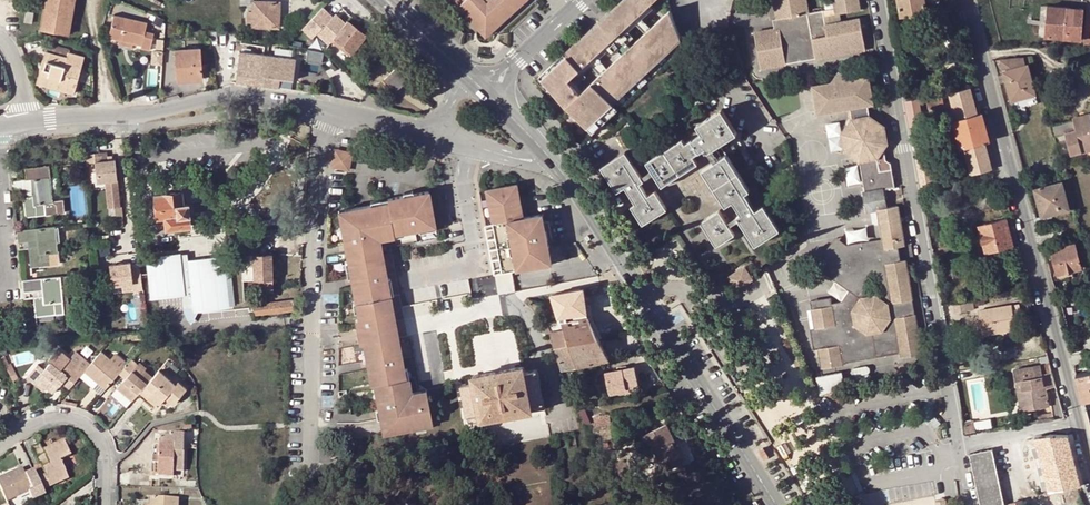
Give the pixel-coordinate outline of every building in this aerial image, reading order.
[(41,30),(68,34),(74,0),(46,0),(41,30)] [(487,35),(523,0),(518,0),(498,19),(495,18),(492,17),(489,17),(486,16),(483,17),(481,18),(478,19),(459,0),(453,0),(487,35)] [(478,19),(481,18),(483,17),(486,16),(489,17),(492,17),(495,18),(498,19),(518,0),(496,0),(495,2),(493,0),(480,0),(479,0),(459,0),(478,19)] [(555,94),(569,81),(656,0),(621,0),(577,42),(539,78),(555,94)] [(860,19),(834,24),(835,29),(826,30),(825,26),(824,16),(861,9),(859,0),(833,0),(834,9),(810,14),(807,0),(774,0),(778,20),(779,29),(775,30),(754,34),(761,69),(786,64),(782,44),(813,39),(816,58),(865,49),(860,19)] [(927,12),(925,0),(899,0),(902,17),(927,12)] [(252,3),(252,5),(252,10),(252,12),(247,12),(247,22),(251,22),(251,27),(278,28),(279,2),(253,1),(252,1),(252,3)] [(1040,22),(1047,23),(1048,7),(1041,6),(1040,22)] [(1081,41),(1083,10),(1048,7),(1047,23),(1045,38),(1081,41)] [(332,9),(316,30),(326,38),(328,36),(332,39),(333,39),(347,21),(332,9)] [(32,23),(33,12),(25,11),(24,22),(32,23)] [(614,105),(682,42),(670,11),(582,94),(567,107),(593,135),(607,121),(602,116),(614,105)] [(141,48),(149,50),(153,33),(145,31),(147,22),(114,15),(108,38),(118,40),(132,43),(141,45),(141,48)] [(352,53),(365,35),(347,21),(333,39),(352,53)] [(1047,23),(1040,22),(1038,37),(1045,38),(1047,23)] [(813,39),(782,44),(786,64),(816,58),(813,39)] [(44,43),(45,48),(42,61),(45,61),(41,76),(59,81),(57,89),(73,93),(84,57),(68,52),(68,50),(44,43)] [(176,78),(202,76),(201,64),(200,47),(173,49),(176,78)] [(310,49),(308,59),(322,61),(324,52),(310,49)] [(291,89),(295,58),(267,55),(239,51),(236,83),(264,86),(291,89)] [(1025,107),(1037,105),(1034,96),(1036,95),(1027,65),(1034,63),(1032,56),(1000,60),(1013,110),(1025,107)] [(384,79),(395,92),(406,82),(393,70),(384,79)] [(856,94),(853,80),(841,71),(833,83),(836,98),(856,94)] [(59,81),(41,76),(38,76),(36,83),(57,89),(59,81)] [(868,107),(876,105),(871,77),(853,80),(856,94),(836,98),(833,83),(815,87),(820,115),(851,110),(868,107)] [(567,107),(582,94),(569,81),(555,94),(567,107)] [(922,93),(921,86),(904,88),(906,96),(919,94),(922,93)] [(977,115),(970,88),(950,94),(957,120),(954,121),(961,150),(965,148),(972,175),(992,169),(984,143),(990,141),(983,114),(977,115)] [(929,108),(944,106),(941,91),(927,94),(929,108)] [(615,113),(618,110),(614,105),(602,116),(607,121),(615,113)] [(901,261),(898,247),(897,237),(904,236),(899,207),(887,208),(884,189),(895,187),(891,164),(887,164),(884,169),(885,172),(879,173),(879,169),(877,159),(888,144),(885,127),(869,116),(868,107),(851,110),(852,120),(842,134),(843,136),(845,150),(846,152),(860,162),(865,192),(863,193),(867,212),(877,210),(882,240),(884,250),(873,252),(862,243),(847,246),(839,257),(842,272),(853,281),(854,290),(849,291),(842,302),(832,304),(832,306),(813,310),(816,329),(811,330),(814,350),(819,349),(823,369),(843,365),(843,363),(900,353),(902,358),(922,355),(905,261),(901,261)] [(708,153),(712,151),(737,134),(721,111),(697,127),(702,133),(707,141),(703,143),(701,141),(695,144),(692,141),(685,145),(682,141),(664,153),(647,164),(652,171),(654,175),(663,187),(672,182),(669,178),(677,173),(685,168),(687,171),(697,164),(693,157),(705,149),(708,153)] [(1089,121),(1089,116),(1073,121),(1074,126),(1089,121)] [(1074,126),(1073,121),(1051,127),(1054,137),(1065,135),(1071,155),(1089,150),(1089,121),(1074,126)] [(629,146),(620,133),(617,135),(625,149),(629,146)] [(702,133),(692,141),(695,144),(701,141),(703,143),(707,141),(702,133)] [(845,150),(843,136),(831,138),(833,152),(845,150)] [(349,171),(352,152),(333,148),(329,167),(349,171)] [(754,164),(745,150),(741,153),(750,167),(754,164)] [(347,167),(350,154),(336,151),(333,164),(347,167)] [(708,153),(715,163),(718,161),(712,151),(708,153)] [(85,156),(85,164),(90,164),(92,184),(101,183),(104,210),(114,209),(121,208),(118,181),(116,161),(108,162),(107,153),(85,156)] [(618,193),(625,188),(632,183),(634,187),(631,189),(636,196),(632,199),(636,205),(632,208),(643,225),(667,209),(655,192),(648,197),(640,184),(644,182),(642,178),(625,153),(602,168),(618,193)] [(709,181),(714,179),(718,186),(724,194),(720,197),(726,207),(733,202),(742,215),(737,218),(739,221),(751,238),(755,236),(760,244),(780,231),(764,206),(757,211),(749,216),(747,212),(750,210),(745,204),(750,201),(745,194),(750,191),(738,173),(726,156),(718,161),(715,163),(703,171),(709,181)] [(84,172),(83,163),(74,164),(75,173),(84,172)] [(12,181),(13,190),(22,189),(23,193),(25,216),(64,212),(62,201),(52,202),(51,185),(47,185),(46,177),(50,177),(49,166),(17,169),(18,180),(12,181)] [(687,171),(685,168),(677,173),(669,178),(672,182),(687,171)] [(652,171),(642,178),(644,182),(654,175),(652,171)] [(720,197),(724,194),(718,186),(714,179),(709,181),(720,197)] [(625,188),(632,199),(636,196),(631,189),(634,187),(632,183),(625,188)] [(1069,211),(1062,183),(1035,190),(1039,206),(1047,205),(1050,216),(1069,211)] [(492,201),(493,207),(495,214),(491,215),(492,224),(523,218),(516,186),(486,191),(488,201),(492,201)] [(389,425),(391,433),(432,425),(427,395),(418,397),(411,393),(404,389),(403,380),(401,380),(401,374),(405,370),(402,359),(399,338),(395,321),(391,296),(387,297),(386,290),(389,287),(387,280),(383,255),(378,256),(376,245),(382,234),(393,231),(393,230),(398,229),(403,232),(413,230),(418,229),(424,229),(428,225),(434,224),(428,191),(412,194),(402,196),(387,199),(388,202),(371,205),(357,208),(354,209),(341,211),(337,212),(340,227),(345,230),(346,236),(342,237),(344,245),(345,253),(347,262),(350,261),(352,268),(350,272),(351,278),(350,278),(351,286),(355,303),(358,303),(360,309),(356,313),(358,320),(354,321),(356,329),(360,345),(363,345),(364,352),(369,356),(369,361),(366,361),(368,369),(371,386),(373,386),(378,411),(380,420),(381,427),(389,425)] [(183,211),(182,202),(181,192),(155,195),(158,229),(190,226),(188,210),(183,211)] [(1012,218),(1005,194),(999,195),(1002,206),(1006,220),(1012,218)] [(757,211),(750,201),(745,204),(750,210),(747,212),(749,216),(757,211)] [(1050,216),(1047,205),(1039,206),(1042,218),(1050,216)] [(727,224),(719,211),(702,223),(715,243),(723,238),(725,242),(735,235),(730,227),(727,224)] [(523,218),(492,224),(502,274),(512,272),(551,264),(548,250),(547,244),(541,215),(523,218)] [(727,224),(730,227),(739,221),(737,218),(727,224)] [(1019,245),(1012,218),(1006,220),(979,227),(986,253),(1019,245)] [(435,229),(434,224),(428,225),(424,229),(418,229),(419,232),(435,229)] [(502,274),(492,224),(485,226),(494,275),(502,274)] [(17,231),(18,240),(23,239),(24,243),(24,249),(28,248),(30,267),(59,264),(56,235),(53,235),(53,227),(17,231)] [(376,245),(378,256),(383,255),(380,240),(394,237),(393,231),(382,234),(376,245)] [(756,246),(760,244),(755,236),(751,238),(756,246)] [(904,236),(897,237),(898,247),(905,246),(904,236)] [(725,242),(723,238),(715,243),(718,247),(725,242)] [(842,272),(839,257),(847,246),(837,238),(816,267),(849,291),(854,290),(853,281),(842,272)] [(873,252),(884,250),(882,240),(862,243),(873,252)] [(1051,252),(1058,275),(1071,272),(1082,269),(1075,245),(1055,251),(1051,252)] [(150,297),(182,294),(179,261),(178,253),(145,257),(147,275),(150,297)] [(258,292),(273,290),(271,254),(252,255),(253,280),(257,280),(258,292)] [(186,260),(189,293),(191,306),(227,302),(222,256),(186,260)] [(186,260),(179,261),(182,294),(189,293),(186,260)] [(108,265),(110,285),(120,284),(131,283),(132,291),(140,290),(139,275),(138,269),(130,269),(129,262),(108,265)] [(741,286),(754,278),(746,264),(733,272),(741,286)] [(1073,277),(1071,272),(1058,275),(1054,277),(1055,281),(1073,277)] [(22,280),(23,289),(42,288),(42,291),(43,297),(33,298),(35,316),(64,313),(61,284),(58,285),(57,276),(22,280)] [(132,291),(131,283),(120,284),(121,292),(132,291)] [(813,310),(832,306),(832,304),(831,299),(811,302),(813,310)] [(252,305),(253,315),(293,310),(292,300),(252,305)] [(973,302),(954,306),(955,313),(974,310),(973,302)] [(1016,330),(1012,306),(979,312),(983,336),(1016,330)] [(597,340),(597,339),(588,321),(587,318),(547,325),(555,353),(597,340)] [(592,319),(588,321),(597,339),(601,338),(592,319)] [(559,367),(560,371),(570,369),(607,361),(597,340),(555,353),(559,367)] [(57,385),(61,381),(63,382),(69,388),(79,377),(91,364),(76,351),(61,370),(51,362),(44,370),(38,364),(27,377),(34,383),(37,379),(47,388),(53,393),(59,386),(57,385)] [(122,370),(121,368),(110,359),(101,351),(91,364),(79,377),(101,395),(105,390),(119,373),(122,370)] [(115,353),(110,359),(121,368),(126,362),(115,353)] [(125,379),(116,389),(131,402),(138,394),(153,378),(144,370),(146,368),(140,362),(138,364),(132,359),(122,370),(119,373),(125,379)] [(1056,388),(1049,364),(1015,370),(1018,391),(1024,391),(1027,410),(1049,406),(1045,390),(1056,388)] [(461,385),(467,418),(479,416),(480,422),(531,412),(530,407),(543,404),(537,371),(524,373),(523,367),(508,370),(487,374),(471,377),(472,382),(461,385)] [(609,396),(626,393),(625,389),(637,387),(634,368),(605,373),(609,396)] [(162,402),(165,398),(168,400),(172,403),(173,405),(187,389),(179,381),(176,384),(160,370),(153,378),(138,394),(153,407),(155,404),(158,407),(162,402)] [(401,380),(403,380),(410,379),(408,370),(405,370),(401,374),(401,380)] [(1077,375),(1084,401),(1089,400),(1089,371),(1077,375)] [(845,390),(841,373),(817,378),(821,395),(845,390)] [(44,391),(47,388),(37,379),(34,383),(44,391)] [(404,389),(411,393),(412,393),(410,379),(403,380),(404,389)] [(128,405),(131,402),(116,389),(114,392),(128,405)] [(1027,410),(1024,391),(1018,391),(1022,411),(1027,410)] [(544,410),(543,404),(530,407),(531,412),(544,410)] [(975,433),(973,421),(964,423),(965,435),(975,433)] [(382,434),(391,433),(389,425),(381,427),(382,434)] [(663,473),(675,467),(672,461),(678,459),(671,444),(673,443),(665,426),(640,438),(645,448),(650,445),(663,473)] [(174,472),(184,472),(184,434),(170,434),(170,437),(166,437),(161,437),(160,446),(154,446),(154,464),(160,464),(159,477),(174,478),(174,472)] [(1031,440),(1049,504),(1082,504),(1067,437),(1031,440)] [(46,461),(49,466),(42,469),(34,473),(35,475),(42,490),(68,479),(60,460),(70,456),(64,441),(42,450),(40,445),(32,449),(38,464),(40,463),(46,461)] [(341,447),(330,449),(332,459),(343,457),(341,447)] [(768,458),(763,449),(760,451),(765,460),(768,458)] [(992,450),(970,455),(976,484),(981,504),(1004,504),(992,450)] [(680,464),(678,459),(672,461),(675,467),(680,464)] [(40,463),(42,469),(49,466),(46,461),(40,463)] [(29,496),(32,504),(46,498),(42,490),(35,475),(27,479),(24,474),(22,468),(0,478),(0,489),(6,502),(27,493),(29,496)] [(34,473),(33,469),(24,474),(27,479),(35,475),(34,473)] [(29,496),(27,493),(6,502),(7,504),(9,504),(29,496)]
